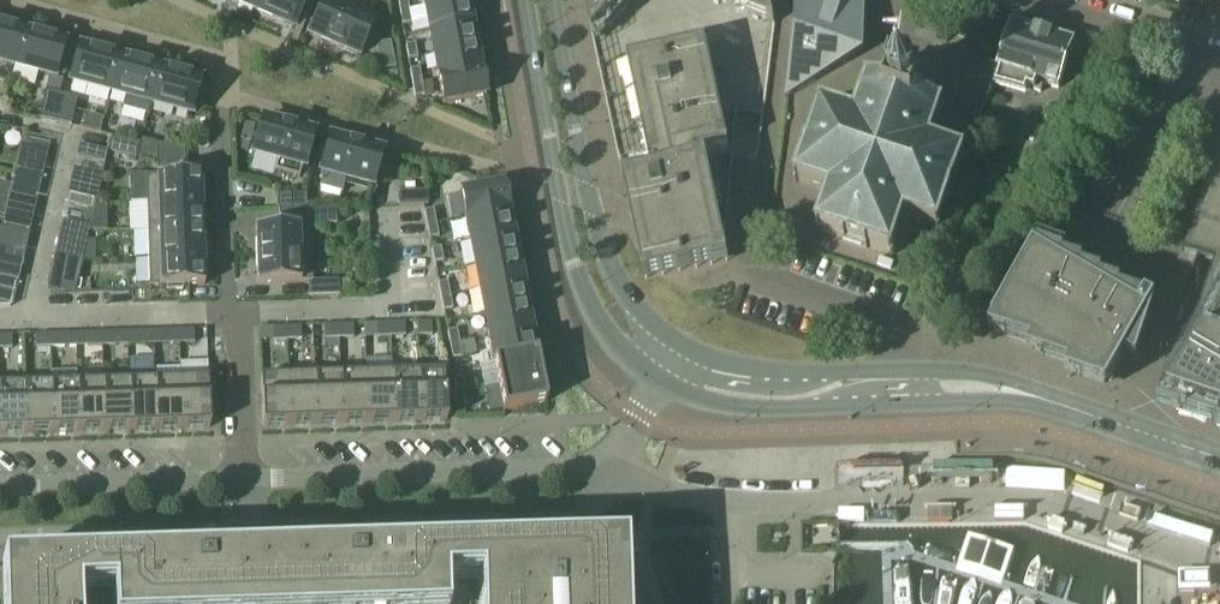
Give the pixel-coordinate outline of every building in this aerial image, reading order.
[(254,12),(259,0),(226,0),(254,12)] [(254,12),(292,28),(304,0),(259,0),(254,12)] [(408,10),(406,0),(396,0),(398,12),(408,10)] [(423,6),(427,30),(470,22),(465,0),(452,0),(423,6)] [(592,9),(599,40),(595,45),(624,179),(622,180),(627,202),(640,262),(644,281),(657,278),(726,263),(727,262),(723,244),(731,158),(736,113),(760,116),(755,161),(756,162),(773,25),(768,0),(590,0),(592,9)] [(789,98),(851,63),(864,56),(865,23),(865,0),(795,0),(794,31),(785,101),(789,98)] [(371,24),(323,3),(309,36),(357,57),(371,24)] [(408,10),(398,12),(401,26),(410,24),(408,10)] [(470,22),(427,30),(432,55),(474,47),(470,22)] [(1011,23),(999,63),(997,70),(998,71),(994,86),(1026,96),(1028,90),(1040,93),(1043,85),(1059,90),(1073,42),(1011,23)] [(13,67),(22,33),(0,27),(0,64),(13,67)] [(22,33),(13,67),(53,78),(62,44),(22,33)] [(414,45),(405,46),(407,60),(416,59),(414,45)] [(474,47),(432,55),(437,80),(479,71),(474,47)] [(79,49),(70,83),(110,93),(119,59),(79,49)] [(119,59),(110,93),(124,97),(121,109),(146,116),(149,104),(150,104),(159,70),(119,59)] [(411,85),(420,83),(418,69),(409,71),(411,85)] [(159,70),(150,104),(189,115),(198,81),(159,70)] [(479,71),(437,80),(442,105),(484,96),(479,71)] [(815,231),(826,235),(892,258),(905,221),(939,233),(966,156),(932,144),(944,108),(920,100),(925,86),(895,76),(890,90),(866,82),(854,117),(820,106),(793,183),(827,195),(815,231)] [(420,83),(411,85),(413,98),(423,97),(420,83)] [(45,91),(38,119),(54,123),(61,95),(45,91)] [(61,95),(54,123),(71,127),(77,99),(61,95)] [(261,120),(252,154),(277,161),(273,172),(298,179),(301,167),(303,168),(312,134),(261,120)] [(15,129),(11,144),(21,146),(25,131),(15,129)] [(1185,348),(1176,375),(1159,403),(1219,426),(1219,135),(1181,253),(1182,253),(1182,252),(1197,257),(1212,262),(1213,263),(1185,348)] [(111,138),(107,152),(135,158),(139,144),(111,138)] [(329,138),(320,172),(371,186),(380,152),(329,138)] [(42,154),(45,143),(27,139),(25,150),(42,154)] [(107,151),(78,144),(76,156),(104,162),(107,151)] [(185,146),(156,147),(156,162),(185,161),(185,146)] [(157,175),(145,175),(146,203),(201,202),(200,173),(185,174),(185,161),(156,162),(157,175)] [(14,179),(26,181),(28,172),(17,169),(14,179)] [(28,172),(26,181),(38,184),(40,175),(28,172)] [(502,185),(459,193),(464,218),(507,209),(502,185)] [(398,207),(426,206),(426,192),(397,193),(398,207)] [(68,204),(79,206),(81,197),(70,194),(68,204)] [(305,195),(277,196),(277,210),(306,209),(305,195)] [(81,197),(79,206),(91,209),(93,199),(81,197)] [(146,203),(147,230),(202,229),(201,202),(146,203)] [(255,226),(256,255),(311,253),(310,225),(336,224),(336,209),(305,210),(306,225),(255,226)] [(426,225),(435,223),(432,209),(423,211),(426,225)] [(507,209),(464,218),(469,242),(512,233),(507,209)] [(2,232),(14,235),(16,225),(4,223),(2,232)] [(435,223),(426,225),(428,239),(438,237),(435,223)] [(16,225),(14,235),(26,238),(28,228),(16,225)] [(147,230),(148,258),(203,257),(202,229),(147,230)] [(512,233),(469,242),(474,266),(517,257),(512,233)] [(440,248),(430,249),(433,263),(442,261),(440,248)] [(55,259),(67,262),(69,252),(57,250),(55,259)] [(69,252),(67,262),(79,264),(81,255),(69,252)] [(308,282),(308,296),(338,295),(338,280),(312,281),(311,253),(256,255),(257,283),(308,282)] [(1000,319),(993,331),(1071,357),(1105,296),(1035,256),(1028,269),(1000,319)] [(204,285),(203,257),(148,258),(149,287),(166,286),(166,290),(182,289),(182,286),(204,285)] [(517,257),(474,266),(478,290),(521,282),(517,257)] [(1132,307),(1118,349),(1128,352),(1120,365),(1121,366),(1135,342),(1152,348),(1181,358),(1212,262),(1197,257),(1182,301),(1152,291),(1140,312),(1139,311),(1132,307)] [(10,307),(15,281),(0,278),(0,307),(10,307)] [(72,278),(69,291),(83,291),(85,281),(72,278)] [(440,297),(449,296),(446,282),(437,284),(440,297)] [(521,282),(478,290),(483,314),(526,306),(521,282)] [(449,296),(440,297),(443,311),(452,309),(449,296)] [(526,306),(483,314),(488,338),(531,330),(526,306)] [(431,323),(416,324),(417,335),(431,335),(431,323)] [(376,337),(390,336),(390,324),(376,325),(376,337)] [(390,324),(390,336),(405,336),(404,324),(390,324)] [(324,338),(339,338),(338,326),(324,327),(324,338)] [(338,326),(339,338),(353,338),(353,326),(338,326)] [(286,328),(287,340),(301,339),(301,327),(286,328)] [(272,340),(287,340),(286,328),(272,328),(272,340)] [(449,345),(459,344),(456,330),(447,332),(449,345)] [(531,330),(488,338),(493,363),(536,354),(531,330)] [(193,331),(179,331),(179,343),(194,342),(193,331)] [(139,344),(153,344),(153,332),(139,332),(139,344)] [(153,332),(153,344),(167,343),(167,332),(153,332)] [(101,334),(102,345),(116,345),(116,333),(101,334)] [(87,346),(102,345),(101,334),(87,334),(87,346)] [(35,348),(50,347),(49,335),(35,336),(35,348)] [(49,335),(50,347),(64,347),(63,335),(49,335)] [(12,348),(11,336),(0,337),(0,349),(12,348)] [(459,344),(449,345),(452,359),(461,357),(459,344)] [(498,387),(541,378),(536,354),(493,363),(498,387)] [(417,372),(419,421),(446,420),(446,417),(445,371),(417,372)] [(392,373),(393,422),(419,421),(417,372),(392,373)] [(129,381),(130,430),(156,429),(154,380),(154,373),(127,374),(127,381),(129,381)] [(366,374),(368,423),(393,422),(392,373),(366,374)] [(314,375),(315,424),(342,424),(340,374),(314,375)] [(340,374),(342,424),(368,423),(366,374),(340,374)] [(288,376),(289,425),(315,424),(314,375),(288,376)] [(262,426),(289,425),(288,376),(260,377),(262,426)] [(180,379),(182,429),(209,428),(208,378),(180,379)] [(541,378),(498,387),(503,411),(545,402),(541,378)] [(154,380),(156,429),(182,429),(180,379),(154,380)] [(454,393),(463,393),(463,379),(453,379),(454,393)] [(103,382),(104,431),(130,430),(129,381),(127,381),(103,382)] [(77,383),(78,432),(104,431),(103,382),(77,383)] [(24,384),(26,433),(52,433),(51,383),(24,384)] [(51,383),(52,433),(78,432),(77,383),(51,383)] [(26,433),(24,384),(0,385),(0,434),(26,433)] [(463,393),(454,393),(454,407),(464,407),(463,393)] [(968,540),(961,563),(1002,577),(1012,549),(970,535),(968,540)] [(76,598),(84,598),(86,598),(93,598),(111,597),(111,603),(442,603),(442,585),(467,584),(469,584),(476,584),(477,603),(623,603),(621,551),(475,556),(441,558),(110,569),(92,570),(75,570),(0,572),(0,583),(1,603),(76,603),(76,598)]
